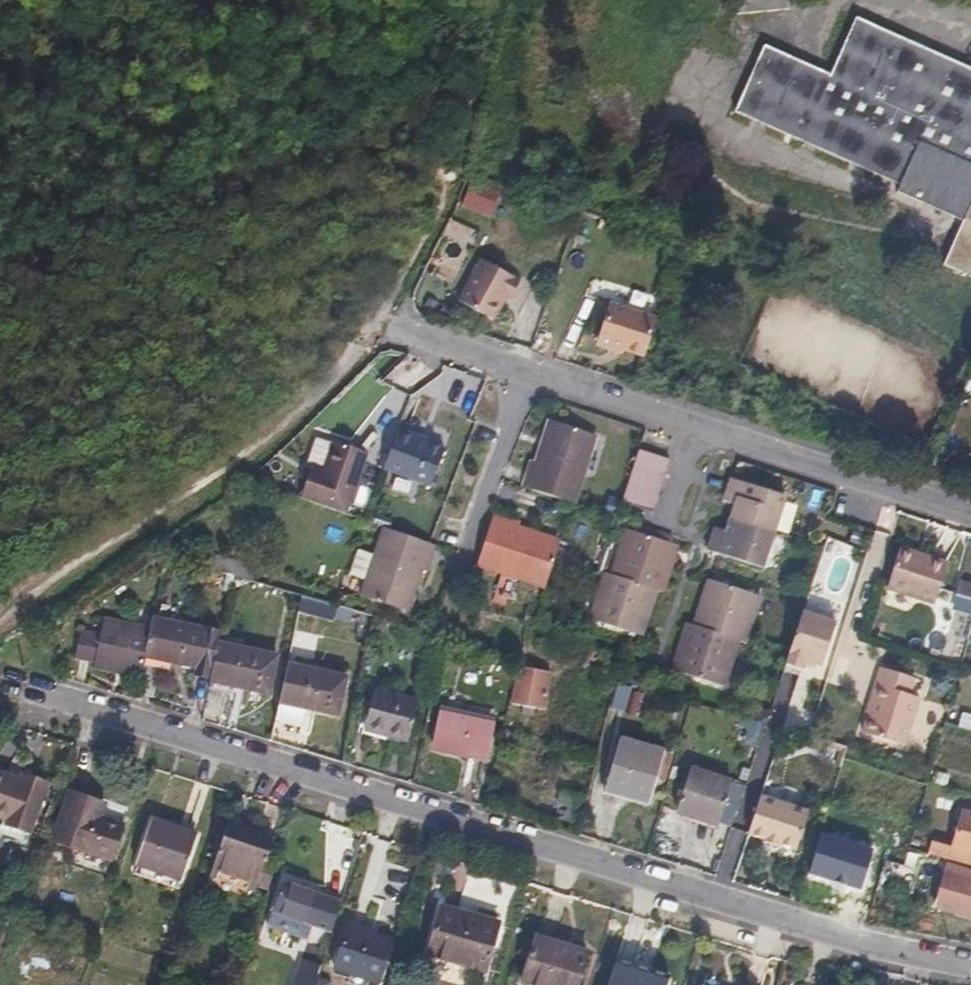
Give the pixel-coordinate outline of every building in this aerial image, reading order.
[(760,0),(738,0),(707,4),(710,23),(762,16),(760,0)] [(829,22),(806,80),(739,53),(711,121),(878,190),(876,196),(944,223),(927,268),(970,285),(970,79),(829,22)] [(499,289),(502,290),(505,292),(515,275),(475,252),(451,293),(486,313),(499,289)] [(596,333),(600,339),(606,342),(613,340),(623,343),(622,347),(641,353),(655,310),(608,296),(596,333)] [(539,461),(536,460),(533,460),(525,483),(575,500),(598,432),(558,419),(549,444),(545,442),(539,461)] [(415,432),(398,426),(383,467),(430,484),(443,446),(414,435),(415,432)] [(303,474),(295,495),(340,511),(364,447),(331,435),(321,462),(309,458),(308,461),(303,474)] [(624,499),(638,503),(652,508),(669,456),(641,447),(624,499)] [(303,474),(308,461),(302,460),(298,472),(303,474)] [(728,529),(723,527),(717,526),(710,548),(762,566),(787,494),(733,477),(726,499),(737,503),(728,529)] [(537,535),(538,533),(538,531),(516,523),(518,518),(497,511),(479,562),(547,584),(561,542),(537,535)] [(421,568),(423,569),(425,569),(435,544),(383,526),(374,555),(357,550),(349,574),(366,579),(361,594),(401,609),(411,584),(414,585),(421,568)] [(592,617),(616,625),(637,631),(641,619),(648,620),(658,588),(664,589),(675,556),(669,554),(672,542),(629,527),(613,573),(608,571),(592,617)] [(932,604),(939,582),(945,561),(898,545),(885,588),(932,604)] [(760,593),(750,589),(717,578),(713,590),(707,588),(695,622),(689,620),(678,653),(684,655),(680,668),(724,683),(740,637),(746,638),(760,593)] [(958,581),(954,596),(970,601),(970,585),(958,581)] [(298,613),(332,617),(333,603),(300,598),(298,613)] [(835,619),(801,609),(795,627),(784,661),(802,667),(803,662),(804,657),(816,660),(822,662),(835,619)] [(139,660),(154,664),(188,672),(187,679),(203,683),(212,646),(215,634),(149,618),(145,634),(139,660)] [(139,660),(145,634),(99,622),(95,637),(76,633),(69,659),(88,664),(87,669),(109,675),(110,669),(132,675),(135,676),(139,660)] [(212,646),(203,683),(264,697),(273,660),(212,646)] [(816,660),(804,657),(803,662),(814,665),(816,660)] [(517,701),(531,703),(544,705),(550,668),(523,664),(517,701)] [(273,703),(333,717),(342,680),(281,665),(273,703)] [(913,678),(879,668),(869,699),(872,700),(863,734),(904,746),(919,698),(908,695),(913,678)] [(109,675),(134,681),(135,676),(132,675),(110,669),(109,675)] [(611,706),(623,709),(628,686),(615,683),(611,706)] [(361,732),(404,742),(413,703),(370,693),(361,732)] [(452,711),(451,717),(488,725),(489,720),(452,711)] [(480,759),(488,725),(451,717),(437,714),(430,749),(480,759)] [(650,800),(655,778),(662,752),(619,740),(606,788),(650,800)] [(670,754),(662,752),(655,778),(663,780),(670,754)] [(15,781),(18,773),(9,771),(7,779),(15,781)] [(0,801),(0,820),(8,822),(7,830),(30,837),(46,782),(18,773),(15,781),(7,779),(6,779),(0,801)] [(674,817),(692,822),(693,817),(717,823),(727,786),(685,774),(674,817)] [(126,824),(112,820),(98,815),(101,804),(69,794),(55,842),(115,860),(126,824)] [(808,810),(760,794),(748,832),(765,838),(764,840),(778,845),(779,842),(796,848),(808,810)] [(930,854),(970,866),(970,810),(965,809),(954,848),(933,842),(930,854)] [(183,881),(190,859),(197,837),(153,822),(139,866),(183,881)] [(209,884),(251,899),(270,843),(228,829),(209,884)] [(900,878),(904,864),(885,859),(882,872),(900,878)] [(947,875),(936,915),(970,925),(970,882),(947,875)] [(274,914),(313,928),(323,896),(284,883),(274,914)] [(442,909),(429,954),(487,970),(499,925),(442,909)] [(341,970),(350,928),(349,927),(337,968),(341,970)] [(341,970),(383,983),(396,942),(350,928),(341,970)] [(530,984),(578,984),(587,955),(535,939),(522,983),(530,984)] [(324,967),(303,961),(297,984),(319,984),(324,967)] [(634,967),(631,974),(613,968),(609,984),(667,984),(669,978),(634,967)]
